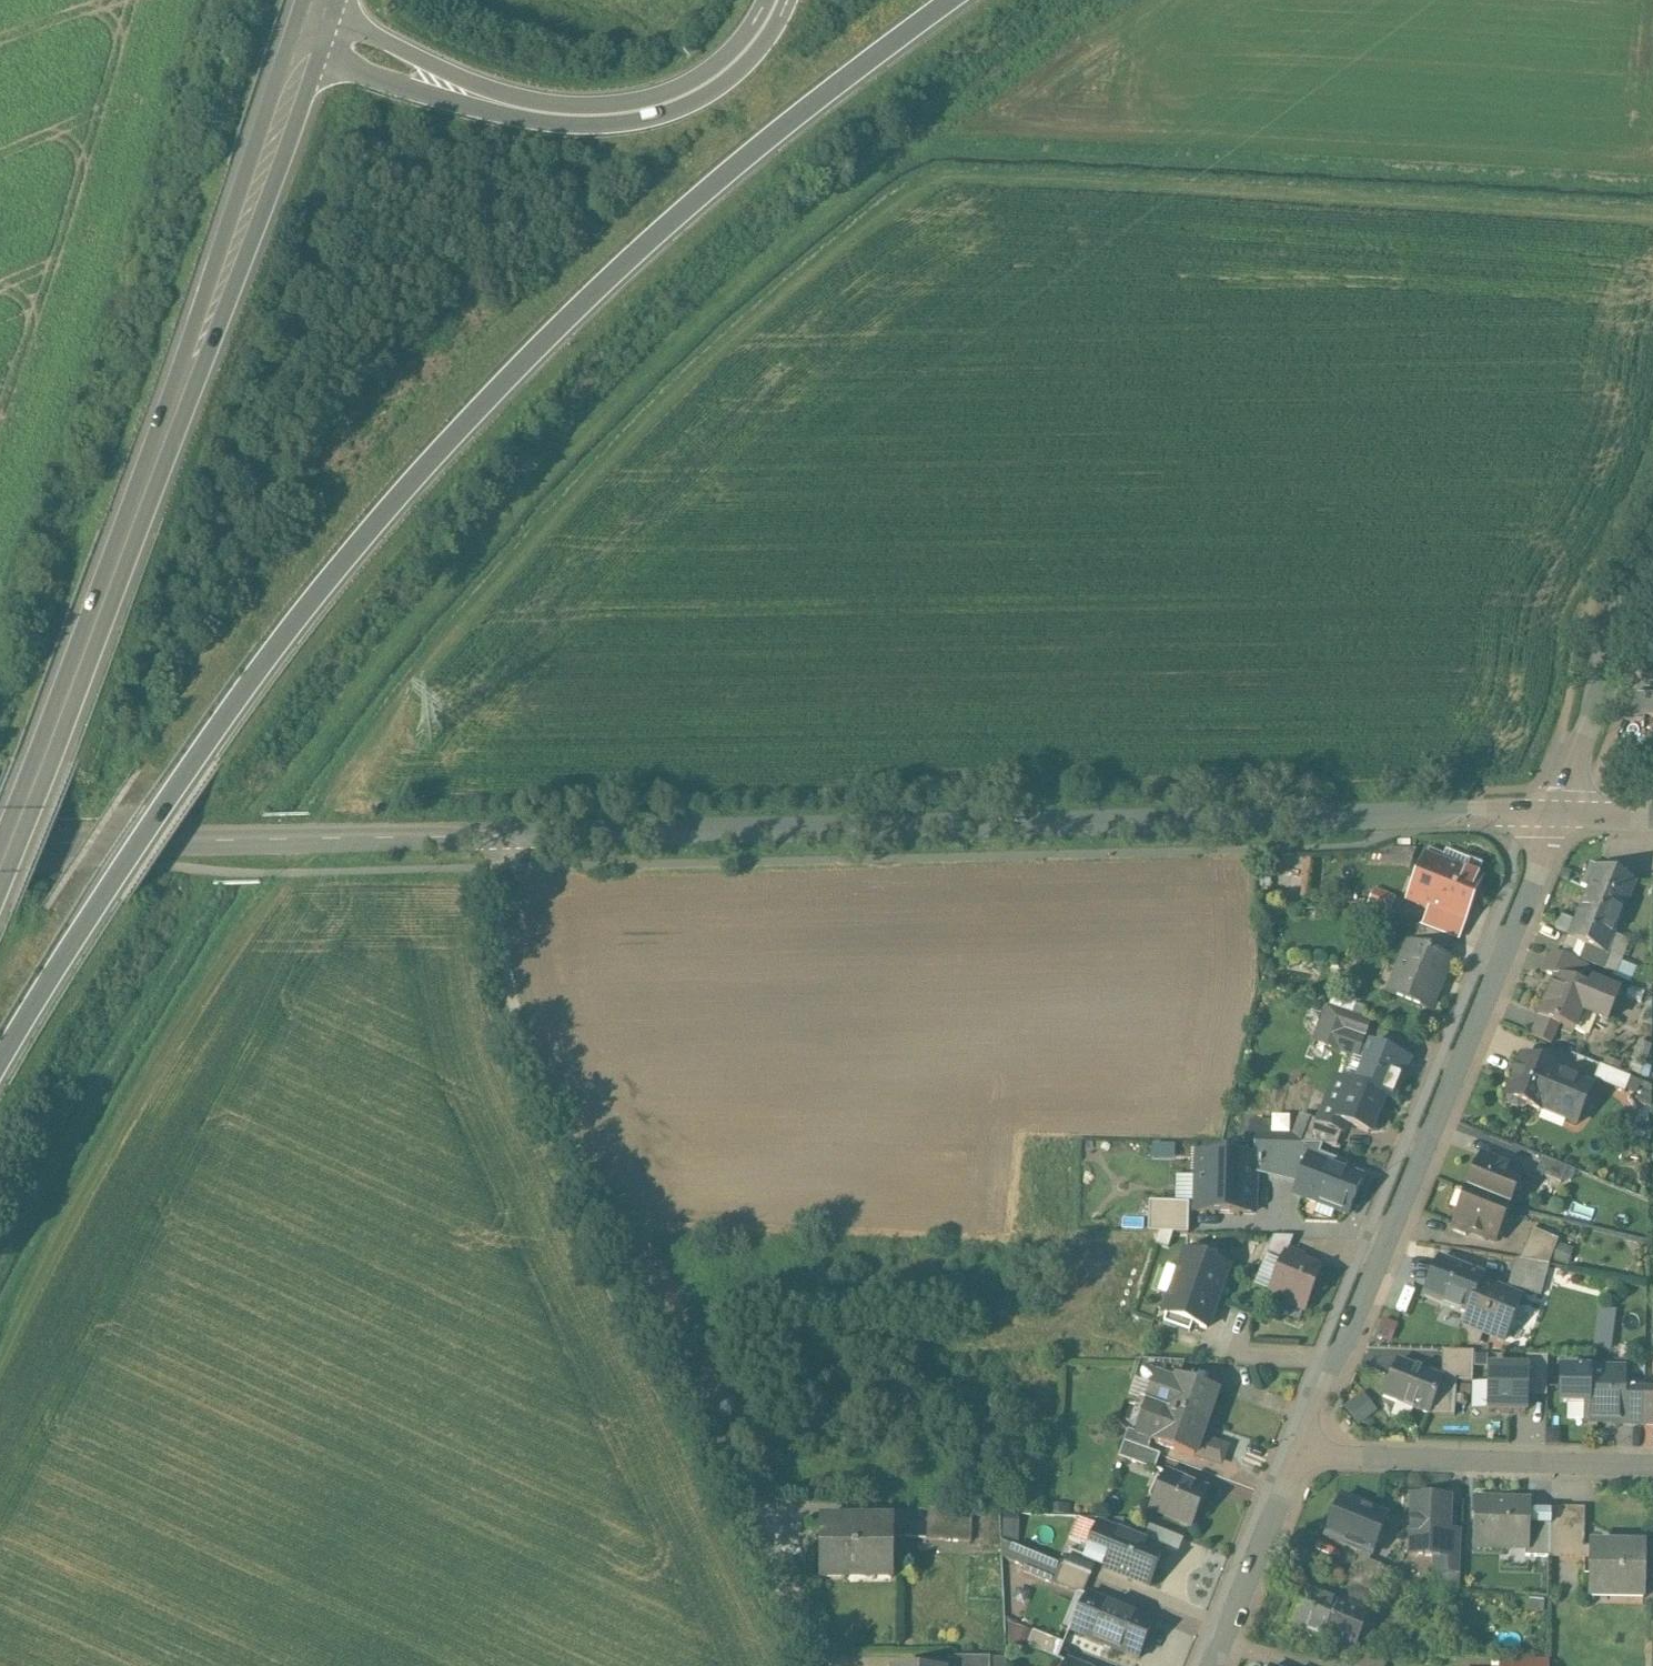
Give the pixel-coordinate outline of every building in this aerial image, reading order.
[(1483,881),(1425,858),(1408,900),(1465,924),(1483,881)] [(1634,883),(1600,869),(1570,941),(1585,947),(1604,954),(1605,953),(1634,883)] [(1461,929),(1438,919),(1433,931),(1453,940),(1457,941),(1461,929)] [(1433,931),(1420,926),(1412,946),(1445,960),(1453,940),(1433,931)] [(1412,946),(1408,945),(1395,977),(1401,980),(1394,996),(1431,1012),(1451,962),(1445,960),(1412,946)] [(1604,954),(1585,947),(1580,961),(1604,971),(1610,955),(1605,953),(1604,954)] [(1587,967),(1552,953),(1544,973),(1555,978),(1556,976),(1579,986),(1587,967)] [(1579,986),(1556,976),(1555,978),(1539,1017),(1561,1026),(1575,1032),(1583,1012),(1608,1023),(1619,996),(1591,984),(1589,989),(1579,986)] [(1347,1032),(1331,1027),(1336,1011),(1328,1008),(1315,1042),(1340,1053),(1347,1032)] [(1371,1023),(1336,1011),(1331,1027),(1347,1032),(1365,1038),(1371,1023)] [(1561,1026),(1539,1017),(1531,1036),(1552,1045),(1561,1026)] [(1409,1061),(1371,1045),(1364,1062),(1369,1064),(1360,1087),(1355,1085),(1354,1086),(1354,1087),(1384,1099),(1393,1103),(1409,1061)] [(1559,1072),(1522,1057),(1506,1097),(1542,1112),(1546,1103),(1569,1112),(1565,1121),(1576,1126),(1592,1087),(1558,1073),(1559,1072)] [(1631,1078),(1600,1065),(1593,1081),(1625,1093),(1631,1078)] [(1354,1086),(1339,1080),(1321,1124),(1321,1125),(1342,1134),(1346,1125),(1369,1134),(1374,1131),(1378,1122),(1376,1118),(1384,1099),(1354,1087),(1354,1086)] [(1342,1134),(1321,1125),(1321,1124),(1310,1119),(1300,1145),(1323,1146),(1338,1146),(1342,1134)] [(1300,1145),(1256,1144),(1255,1156),(1254,1172),(1298,1173),(1300,1145)] [(1323,1146),(1300,1145),(1298,1173),(1299,1183),(1306,1186),(1315,1161),(1317,1161),(1323,1146)] [(1255,1156),(1195,1154),(1195,1211),(1252,1216),(1254,1172),(1255,1156)] [(1482,1157),(1453,1229),(1468,1235),(1472,1233),(1496,1242),(1523,1174),(1482,1157)] [(1567,1168),(1543,1158),(1537,1174),(1561,1184),(1567,1168)] [(1317,1161),(1315,1161),(1306,1186),(1302,1197),(1348,1214),(1361,1179),(1317,1161)] [(1189,1204),(1150,1203),(1149,1233),(1188,1234),(1189,1204)] [(1559,1241),(1532,1229),(1520,1260),(1540,1264),(1549,1266),(1559,1241)] [(1294,1238),(1274,1237),(1267,1253),(1285,1260),(1286,1256),(1294,1238)] [(1228,1269),(1186,1254),(1165,1315),(1207,1330),(1228,1269)] [(1321,1269),(1286,1256),(1285,1260),(1271,1293),(1305,1307),(1321,1269)] [(1520,1260),(1516,1260),(1509,1287),(1535,1293),(1540,1264),(1520,1260)] [(1484,1279),(1440,1261),(1425,1297),(1468,1315),(1469,1315),(1484,1279)] [(1522,1299),(1483,1284),(1485,1279),(1484,1279),(1469,1315),(1468,1315),(1464,1325),(1505,1342),(1522,1299)] [(1609,1349),(1615,1309),(1597,1307),(1591,1347),(1609,1349)] [(1390,1340),(1395,1326),(1382,1322),(1377,1336),(1390,1340)] [(1473,1353),(1444,1352),(1443,1380),(1444,1380),(1456,1382),(1472,1383),(1473,1353)] [(1527,1357),(1526,1370),(1527,1370),(1527,1397),(1547,1397),(1548,1358),(1527,1357)] [(1184,1364),(1141,1362),(1135,1382),(1152,1387),(1156,1378),(1176,1384),(1178,1378),(1180,1379),(1184,1364)] [(1443,1380),(1398,1362),(1384,1397),(1429,1415),(1444,1380),(1443,1380)] [(1526,1412),(1527,1397),(1527,1370),(1526,1370),(1490,1369),(1489,1411),(1526,1412)] [(1624,1375),(1580,1374),(1580,1403),(1587,1403),(1586,1422),(1621,1422),(1623,1422),(1624,1384),(1624,1375)] [(1176,1384),(1156,1378),(1152,1387),(1147,1404),(1206,1425),(1218,1392),(1180,1379),(1178,1378),(1176,1384)] [(1456,1382),(1444,1380),(1429,1415),(1454,1416),(1456,1382)] [(1645,1385),(1624,1384),(1623,1422),(1621,1422),(1620,1425),(1644,1425),(1645,1397),(1645,1385)] [(1341,1404),(1354,1425),(1376,1412),(1363,1390),(1341,1404)] [(1645,1397),(1644,1425),(1652,1425),(1652,1398),(1645,1397)] [(1206,1425),(1147,1404),(1137,1434),(1136,1436),(1153,1441),(1157,1442),(1156,1444),(1195,1458),(1206,1425)] [(1136,1436),(1137,1434),(1128,1431),(1124,1443),(1148,1452),(1153,1441),(1136,1436)] [(1148,1452),(1124,1443),(1119,1458),(1156,1469),(1161,1456),(1148,1452)] [(1207,1491),(1166,1474),(1151,1510),(1192,1528),(1207,1491)] [(1413,1499),(1411,1556),(1434,1557),(1447,1558),(1448,1534),(1449,1500),(1413,1499)] [(1387,1518),(1342,1500),(1327,1536),(1372,1555),(1387,1518)] [(1530,1503),(1476,1501),(1474,1548),(1507,1549),(1507,1542),(1526,1543),(1526,1550),(1528,1550),(1529,1524),(1530,1503)] [(1551,1558),(1551,1560),(1592,1561),(1592,1550),(1585,1550),(1585,1509),(1552,1508),(1552,1514),(1551,1558)] [(973,1512),(929,1509),(927,1541),(971,1544),(973,1512)] [(1528,1550),(1526,1550),(1526,1557),(1551,1558),(1552,1514),(1550,1514),(1550,1524),(1529,1524),(1528,1550)] [(893,1521),(822,1520),(821,1578),(892,1579),(893,1521)] [(1003,1520),(1003,1533),(1019,1534),(1019,1520),(1003,1520)] [(1164,1552),(1099,1526),(1086,1558),(1097,1562),(1096,1563),(1106,1567),(1105,1570),(1150,1588),(1164,1552)] [(1447,1558),(1434,1557),(1433,1573),(1460,1574),(1461,1534),(1448,1534),(1447,1558)] [(1645,1550),(1592,1548),(1592,1550),(1592,1561),(1590,1594),(1644,1596),(1645,1550)] [(1086,1558),(1069,1551),(1063,1567),(1090,1578),(1096,1563),(1097,1562),(1086,1558)] [(1384,1574),(1354,1563),(1346,1581),(1376,1594),(1384,1574)] [(1090,1578),(1063,1567),(1055,1585),(1083,1596),(1090,1578)] [(1376,1594),(1346,1581),(1340,1598),(1369,1610),(1376,1594)] [(1338,1605),(1304,1590),(1290,1624),(1324,1639),(1325,1638),(1338,1606),(1338,1605)] [(1107,1611),(1090,1604),(1077,1634),(1095,1641),(1107,1611)] [(1154,1624),(1109,1605),(1107,1611),(1095,1641),(1139,1660),(1154,1624)] [(1375,1622),(1338,1606),(1325,1638),(1354,1650),(1359,1638),(1367,1642),(1375,1622)] [(1065,1645),(1033,1632),(1028,1648),(1058,1660),(1065,1645)]
